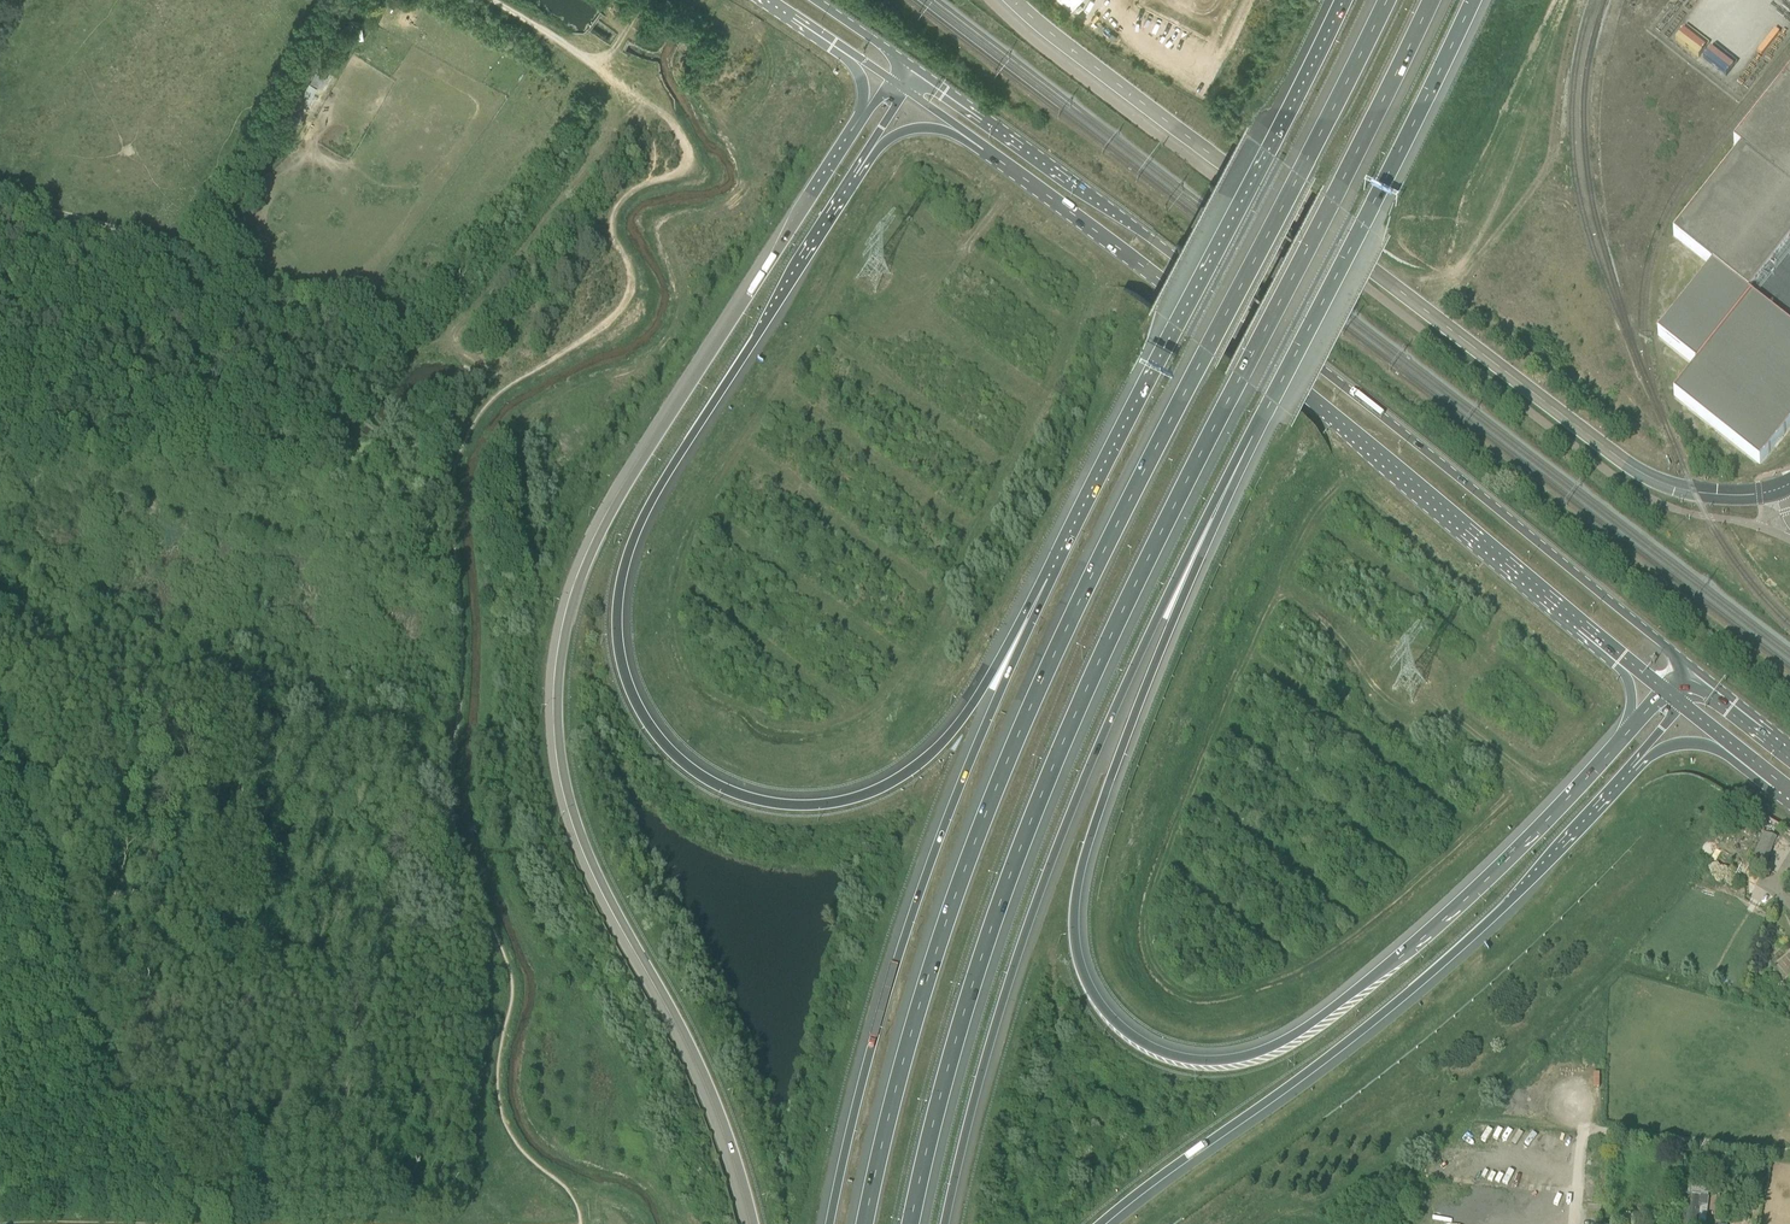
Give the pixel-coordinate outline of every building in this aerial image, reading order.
[(1072,12),(1082,0),(1059,0),(1072,12)] [(1731,68),(1756,39),(1733,20),(1709,49),(1731,68)] [(1734,145),(1742,151),(1674,236),(1711,266),(1713,268),(1658,336),(1696,368),(1674,396),(1760,464),(1789,427),(1789,75),(1734,145)] [(290,114),(301,120),(322,82),(312,76),(290,114)] [(1765,867),(1777,837),(1764,832),(1751,861),(1765,867)] [(1691,1209),(1684,1208),(1682,1223),(1707,1223),(1699,1222),(1701,1205),(1708,1206),(1710,1188),(1688,1186),(1687,1195),(1692,1195),(1691,1209)]
